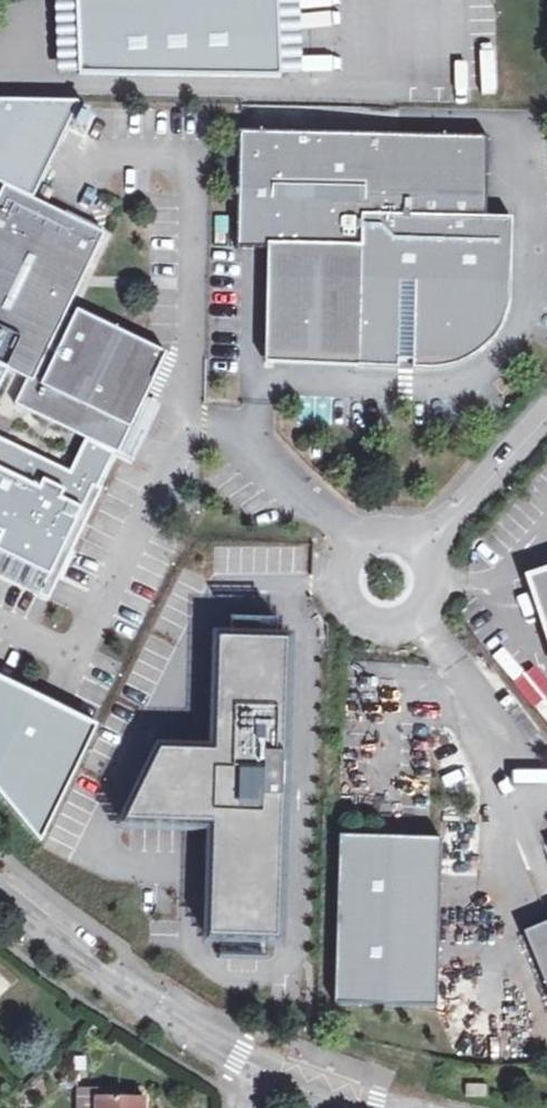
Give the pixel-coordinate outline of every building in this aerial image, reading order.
[(77,70),(277,69),(274,0),(73,0),(77,70)] [(83,101),(0,99),(0,183),(5,186),(36,201),(38,195),(83,101)] [(262,250),(269,250),(361,254),(359,366),(399,368),(399,361),(416,362),(416,368),(434,368),(446,367),(457,365),(468,360),(477,354),(487,347),(495,338),(501,329),(506,318),(509,306),(511,295),(513,220),(488,219),(490,137),(241,131),(238,249),(262,250)] [(0,196),(0,366),(33,382),(21,407),(116,452),(128,428),(133,430),(148,399),(169,354),(148,344),(79,311),(74,318),(68,316),(106,234),(36,201),(5,186),(0,196)] [(361,254),(269,250),(267,363),(359,367),(361,254)] [(0,366),(0,573),(49,597),(116,452),(21,407),(33,382),(0,366)] [(128,428),(116,452),(136,462),(162,406),(148,399),(133,430),(128,428)] [(546,634),(546,571),(528,577),(546,634)] [(298,651),(231,648),(228,761),(172,760),(138,829),(226,833),(222,946),(290,947),(298,651)] [(0,681),(0,788),(44,838),(99,729),(0,681)] [(443,839),(341,837),(336,1004),(438,1007),(443,839)] [(526,933),(546,985),(546,924),(526,933)] [(486,1086),(467,1087),(467,1099),(487,1098),(486,1086)]
